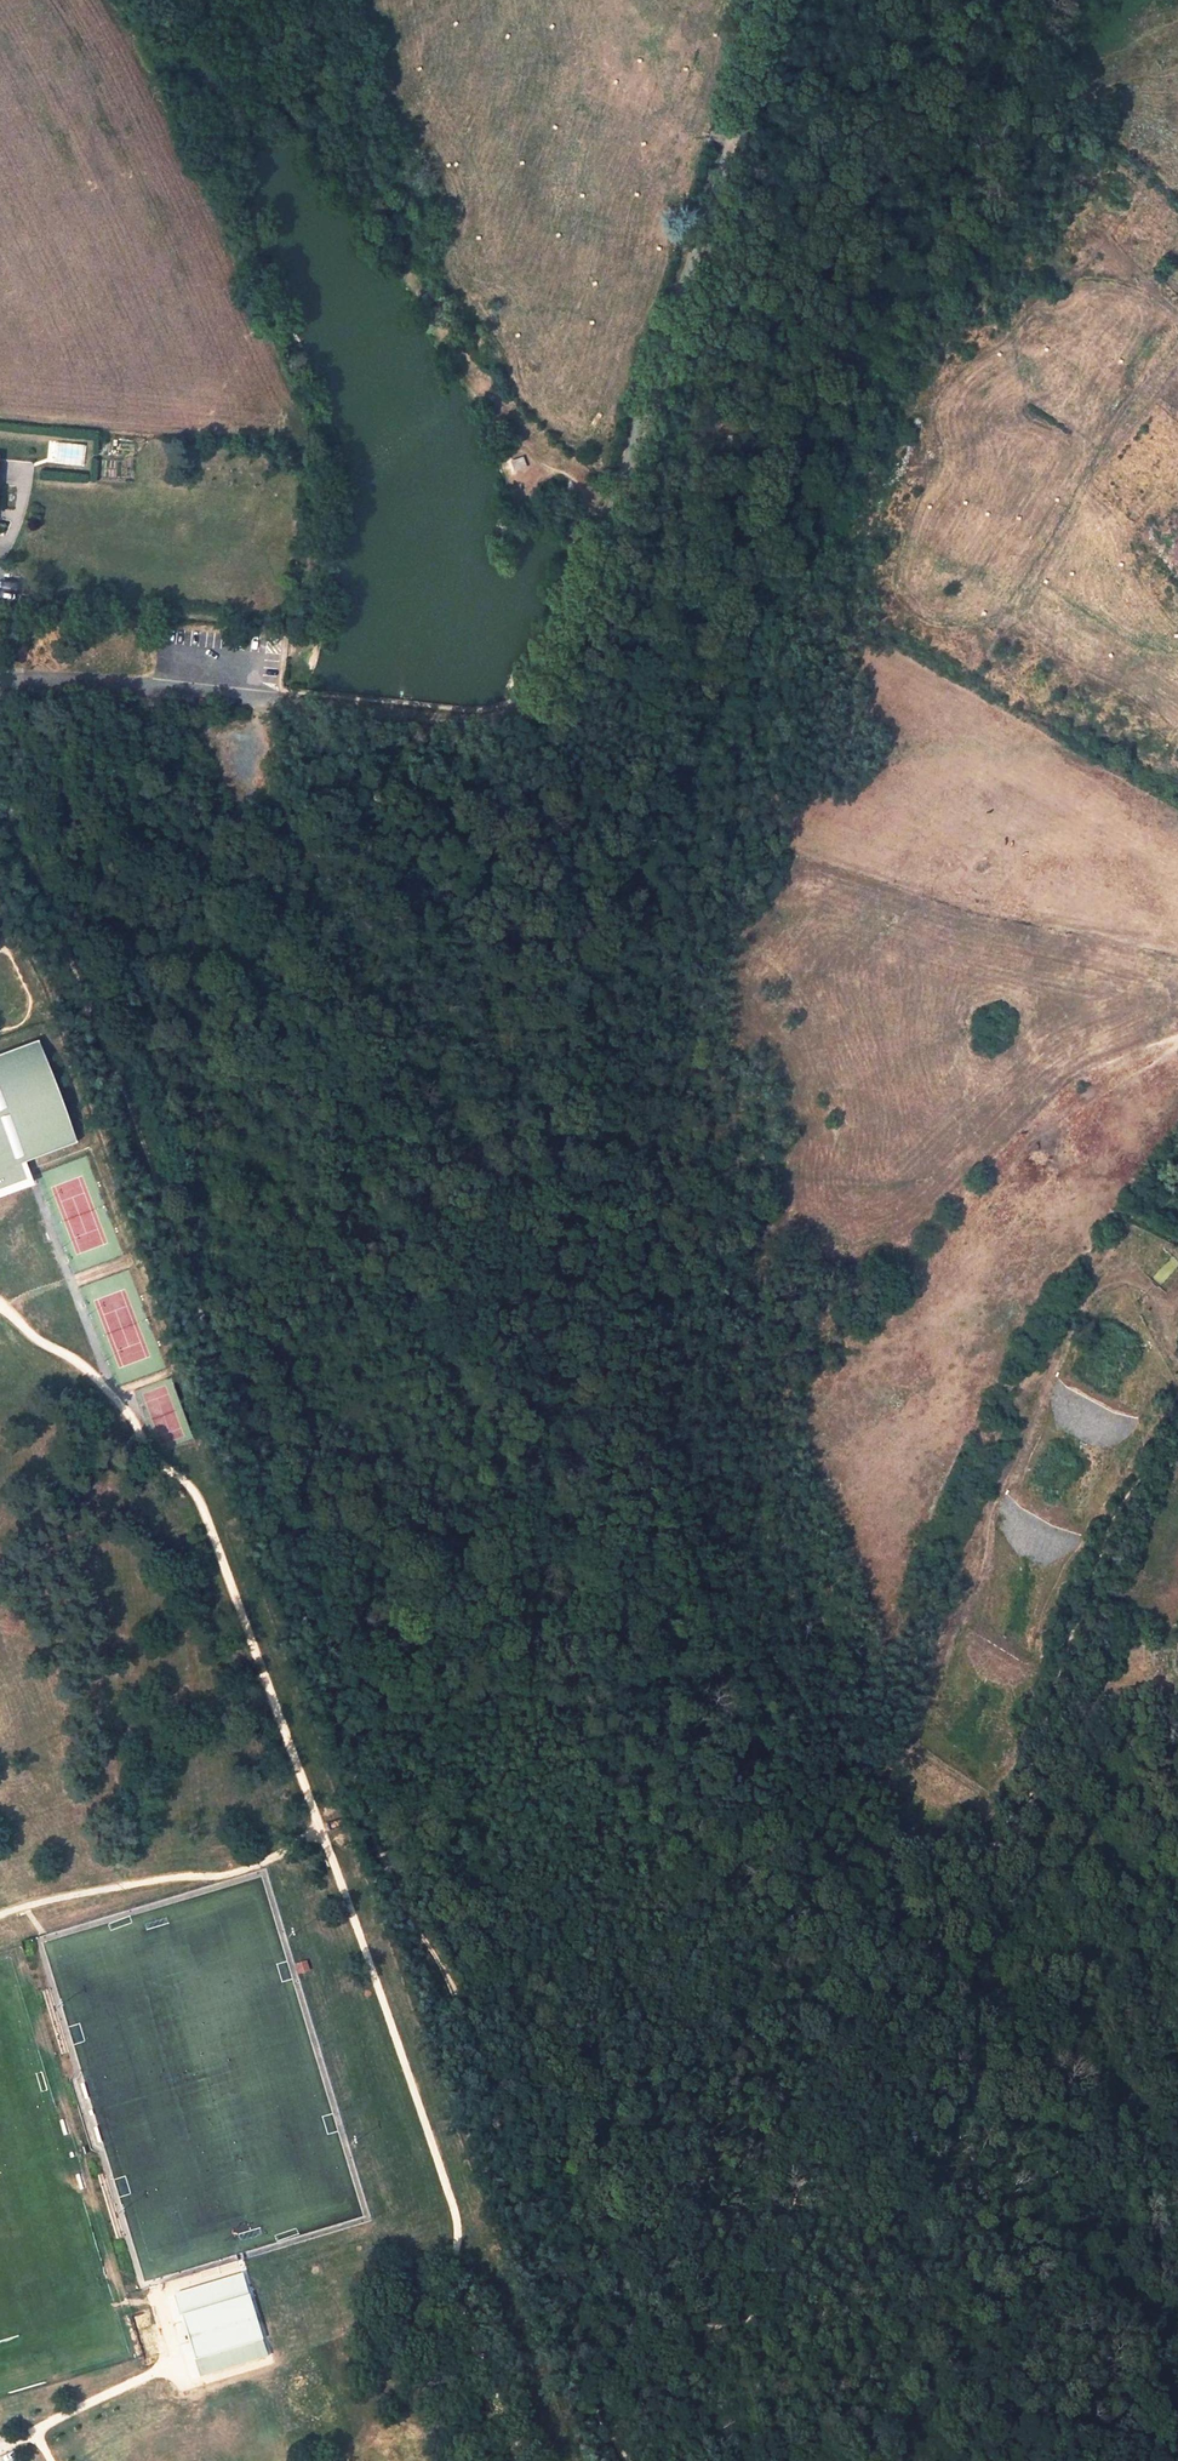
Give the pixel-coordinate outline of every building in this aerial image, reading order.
[(429,292),(423,297),(430,304),(435,299),(429,292)] [(515,470),(525,466),(522,458),(511,462),(515,470)] [(0,1054),(0,1196),(30,1184),(22,1161),(74,1142),(36,1039),(0,1054)] [(241,2273),(174,2293),(199,2374),(265,2354),(241,2273)]
